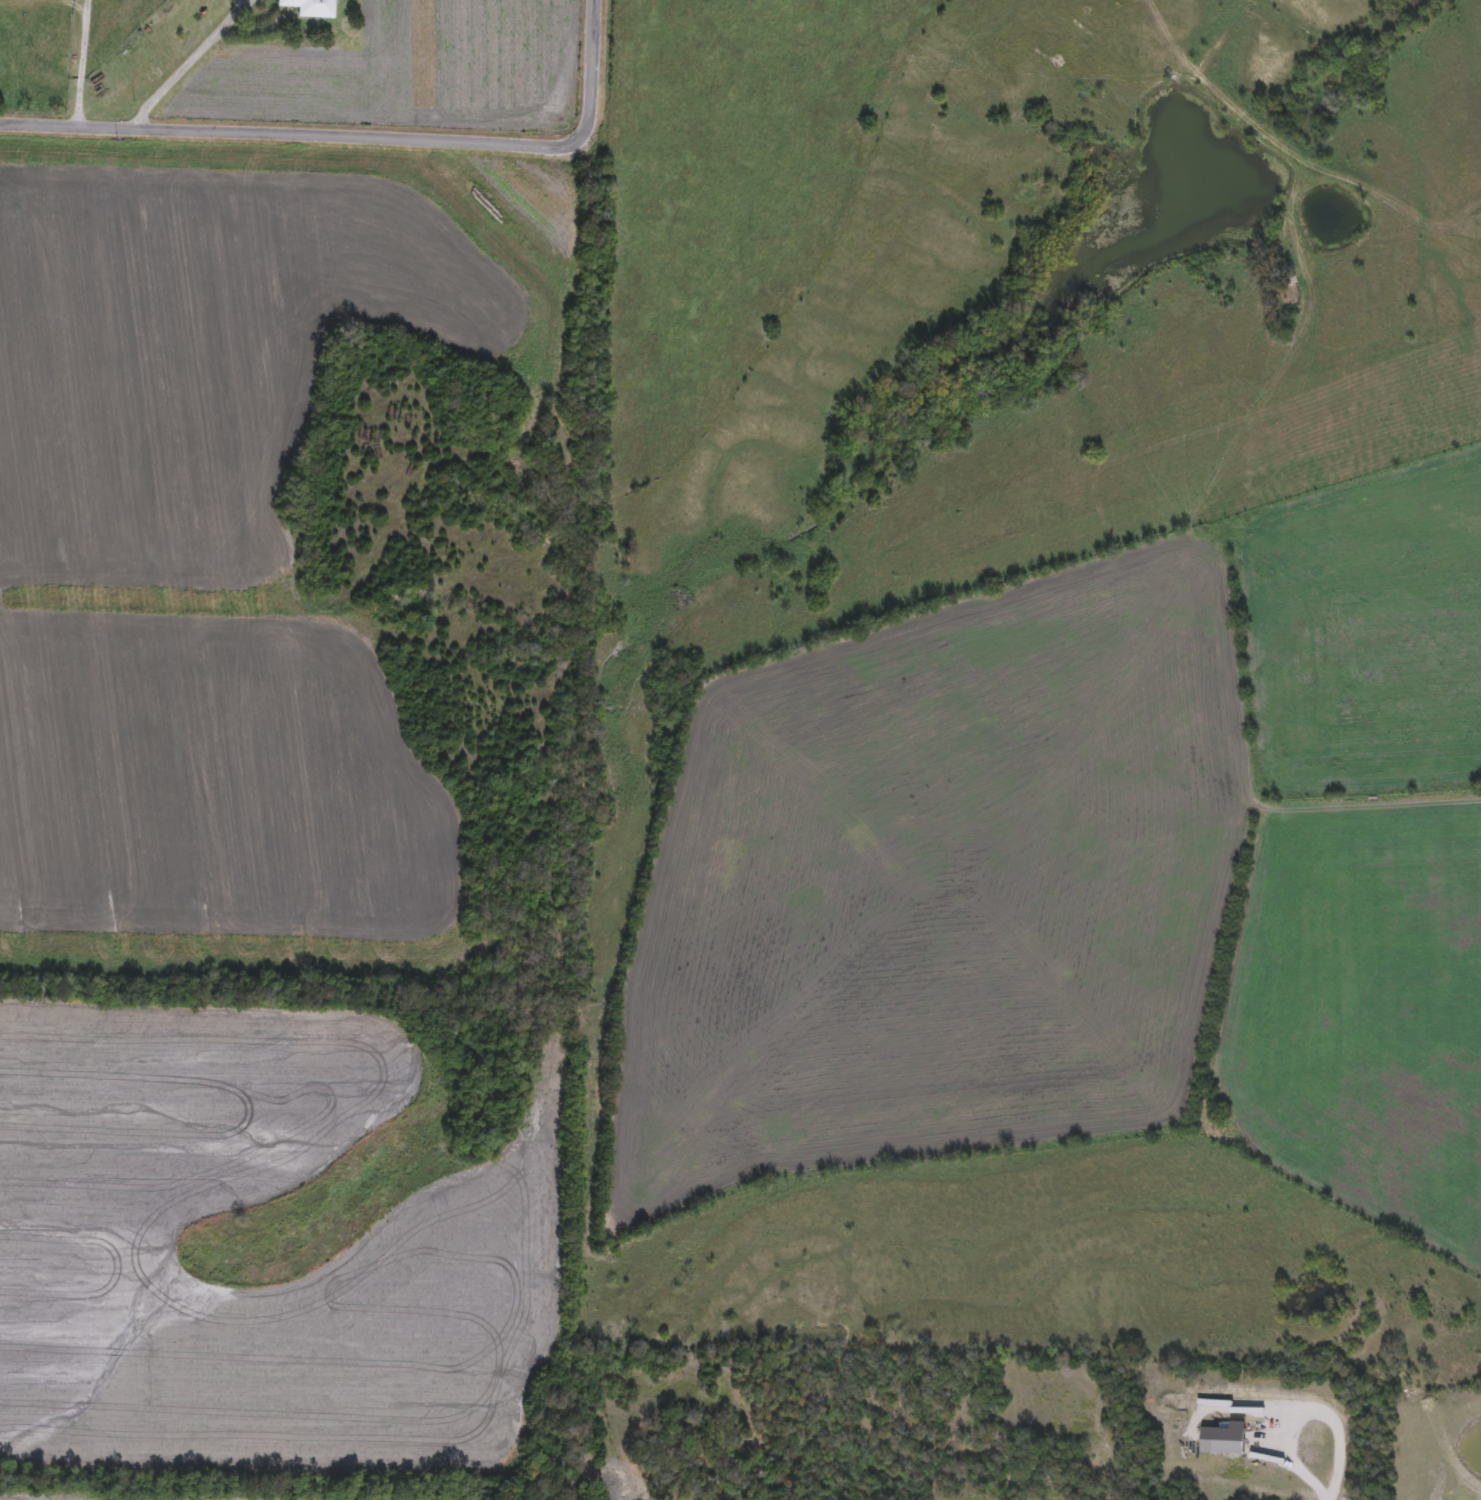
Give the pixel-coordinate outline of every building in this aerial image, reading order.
[(277,7),(277,0),(335,0),(334,18),(297,17),(298,7),(277,7)]
